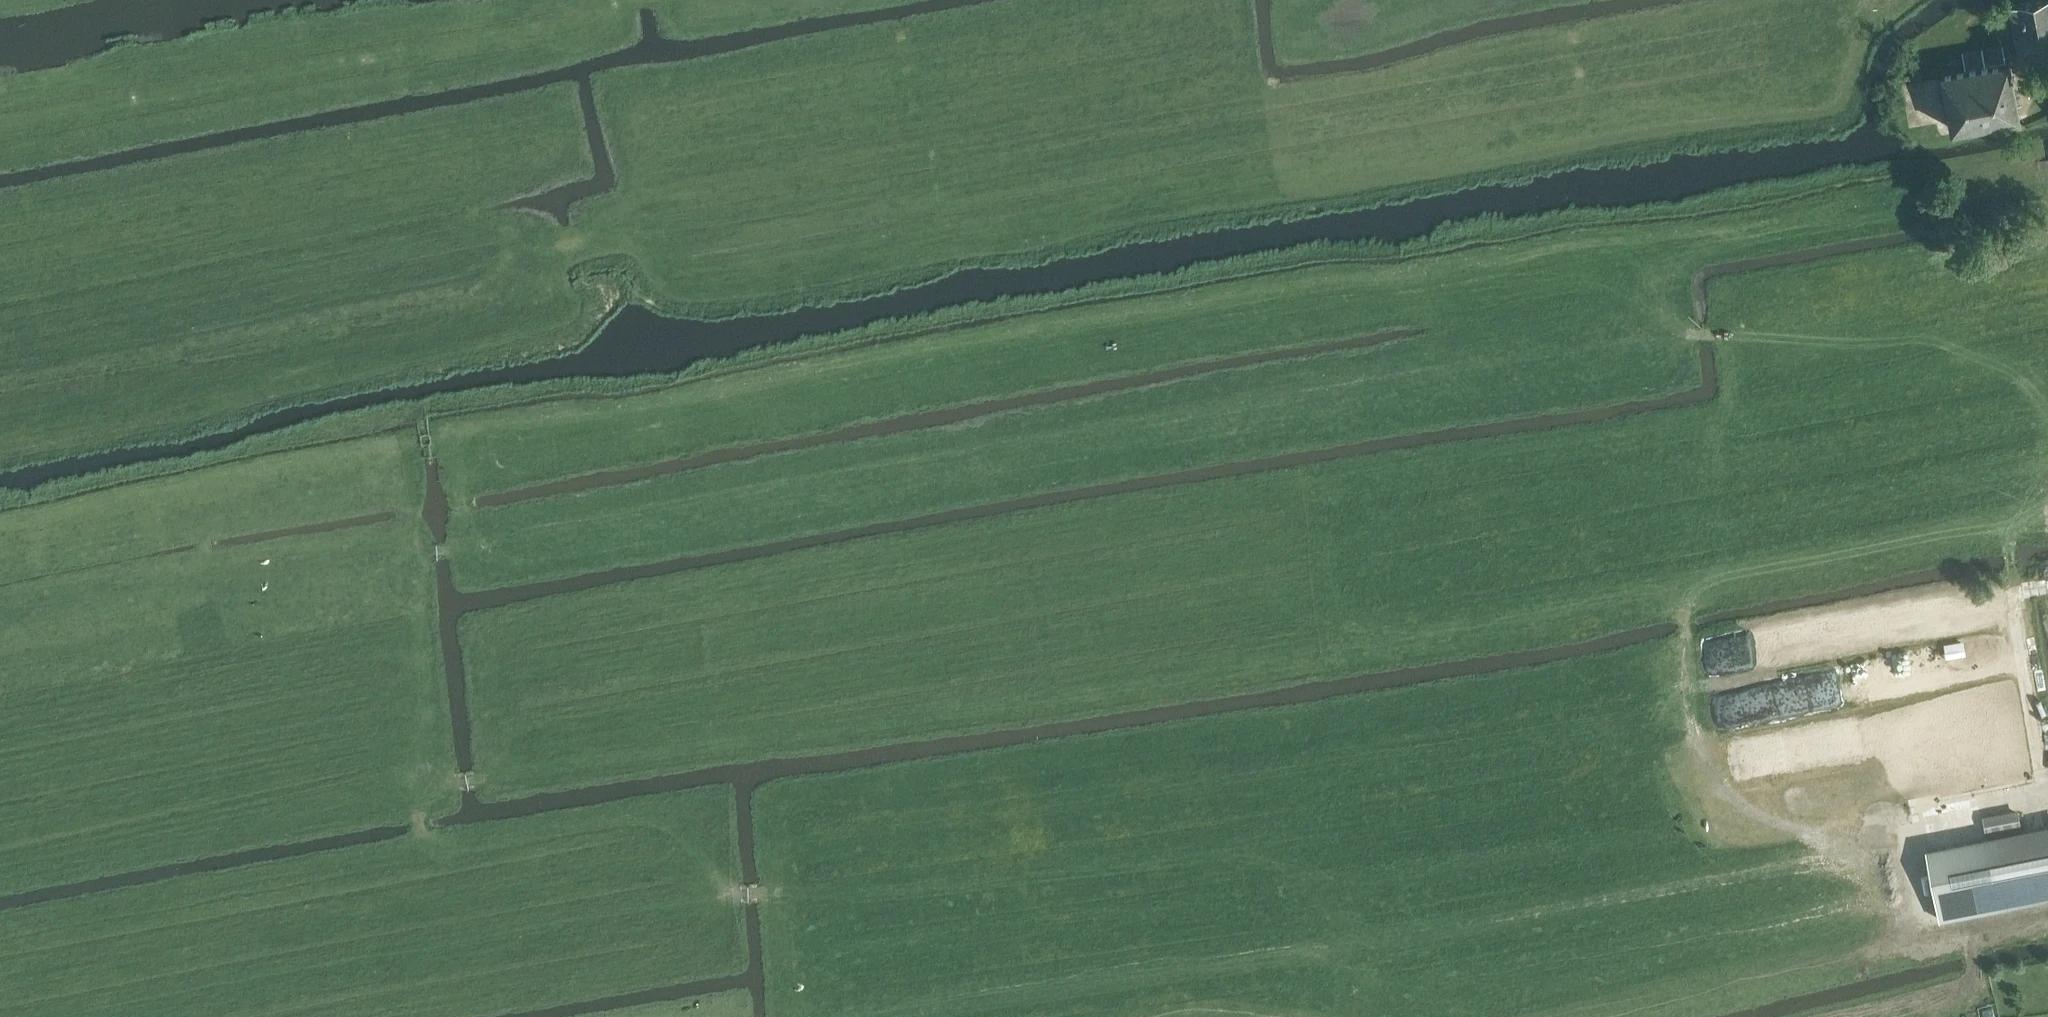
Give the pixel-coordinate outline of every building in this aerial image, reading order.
[(2020,54),(2047,48),(2047,0),(2040,0),(2009,7),(2020,54)] [(2019,115),(2009,59),(1985,63),(1982,47),(1962,51),(1965,67),(1941,71),(1951,128),(2019,115)] [(2019,806),(1985,814),(1990,832),(2024,824),(2019,806)] [(1926,850),(1940,918),(2047,897),(2047,826),(1926,850)]
